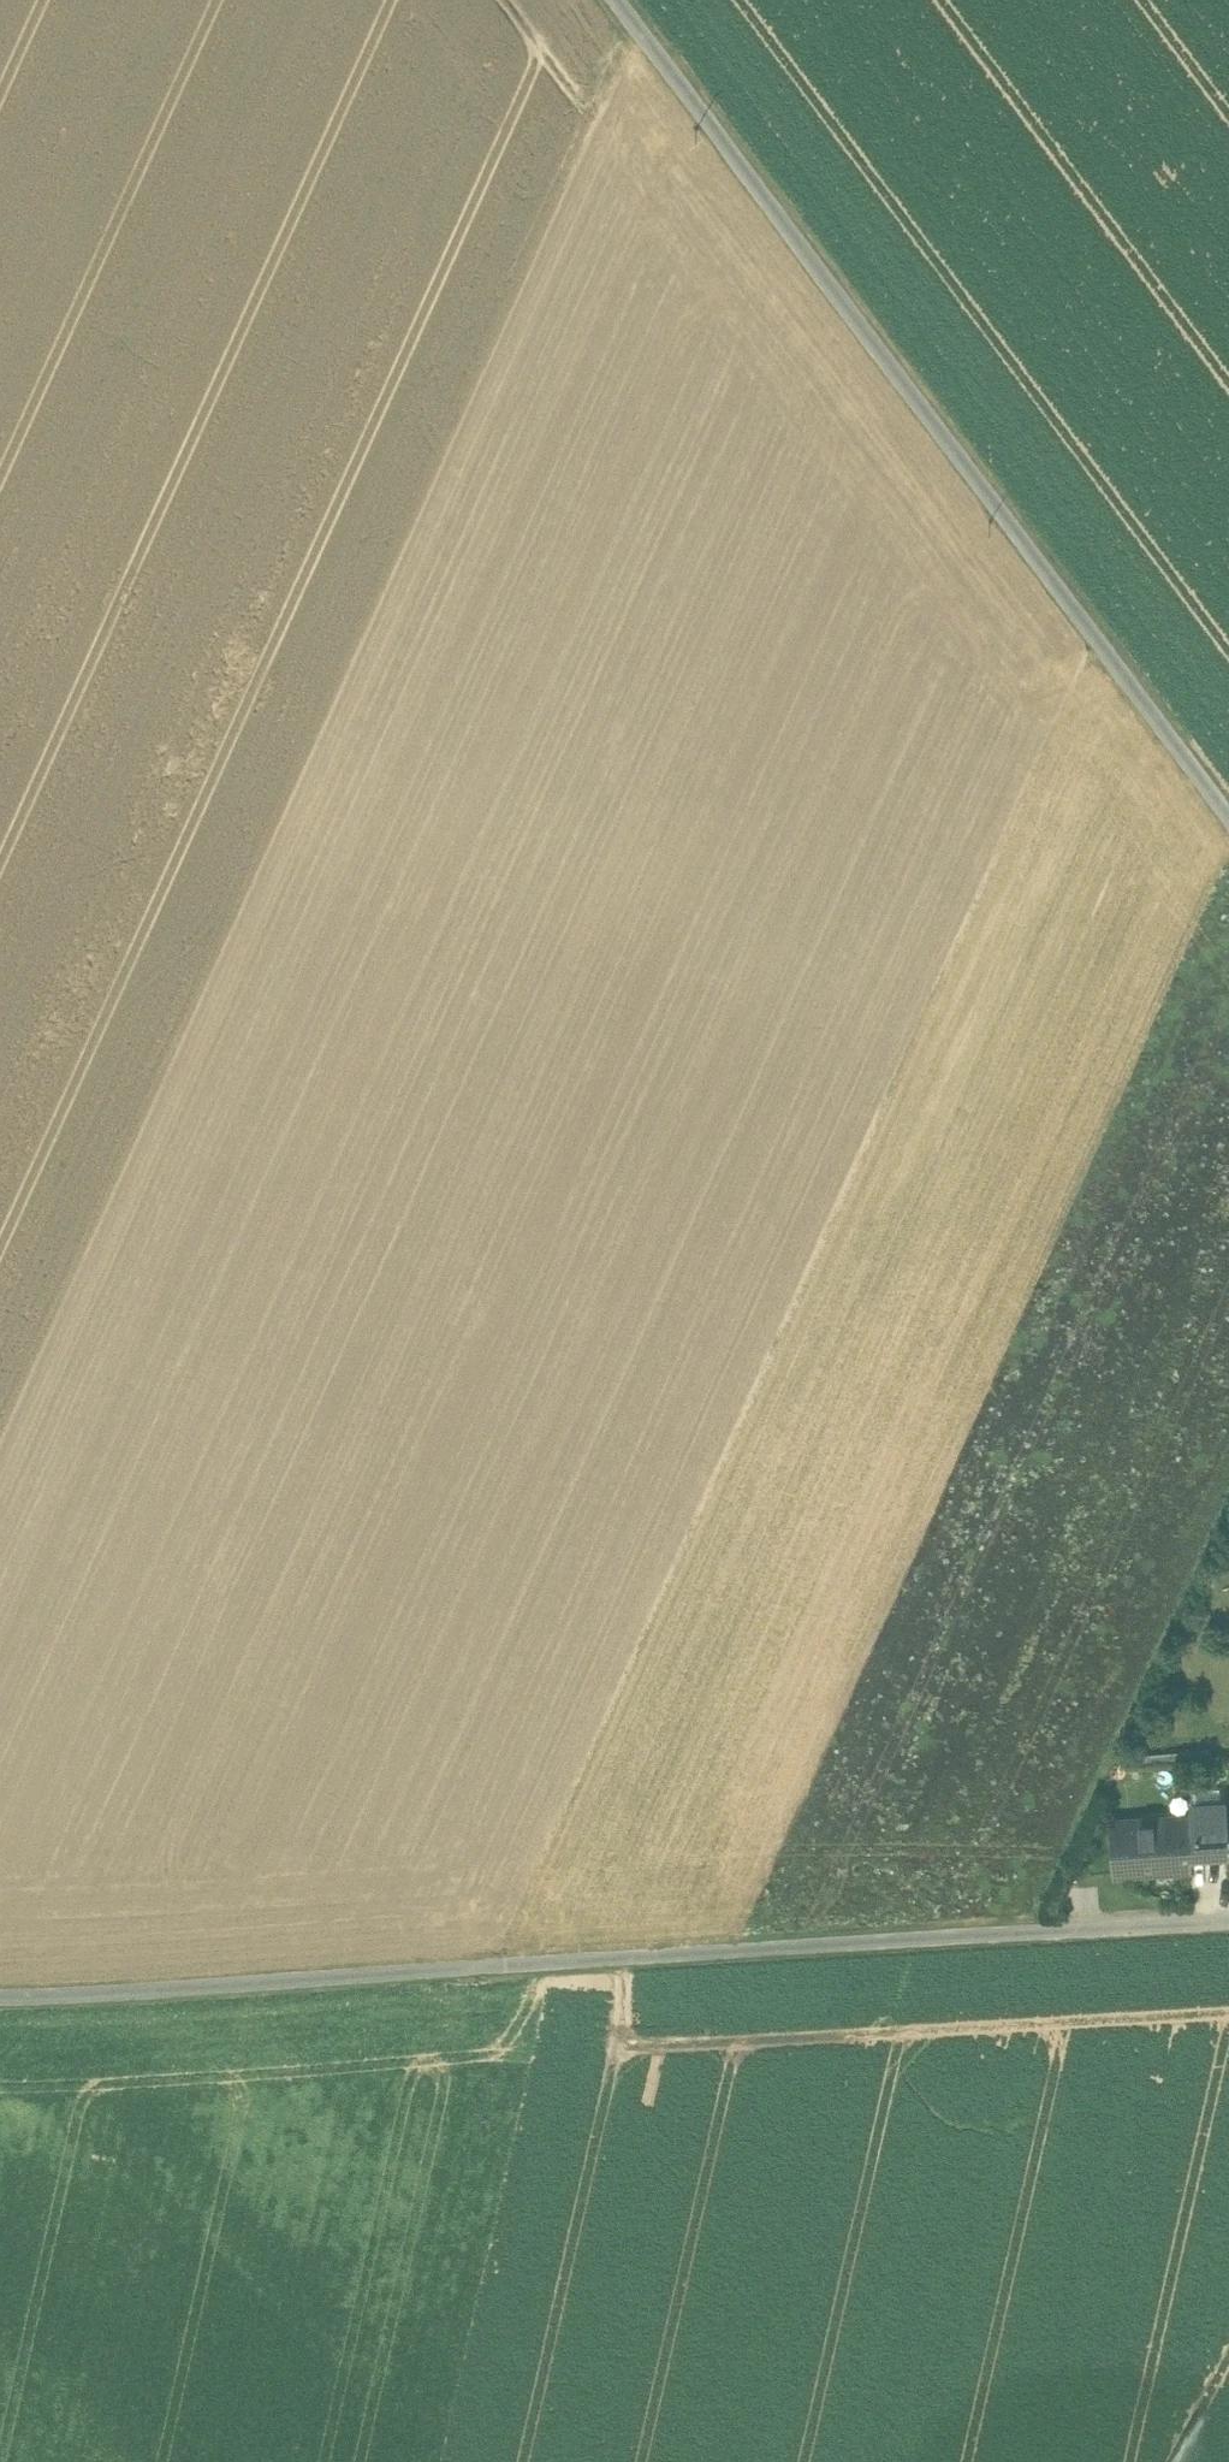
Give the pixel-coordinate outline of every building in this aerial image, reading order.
[(1223,1800),(1194,1802),(1196,1826),(1196,1832),(1209,1831),(1210,1848),(1226,1847),(1223,1800)] [(1180,1816),(1113,1821),(1116,1871),(1188,1867),(1187,1850),(1210,1848),(1209,1831),(1196,1832),(1196,1826),(1181,1827),(1180,1816)]
